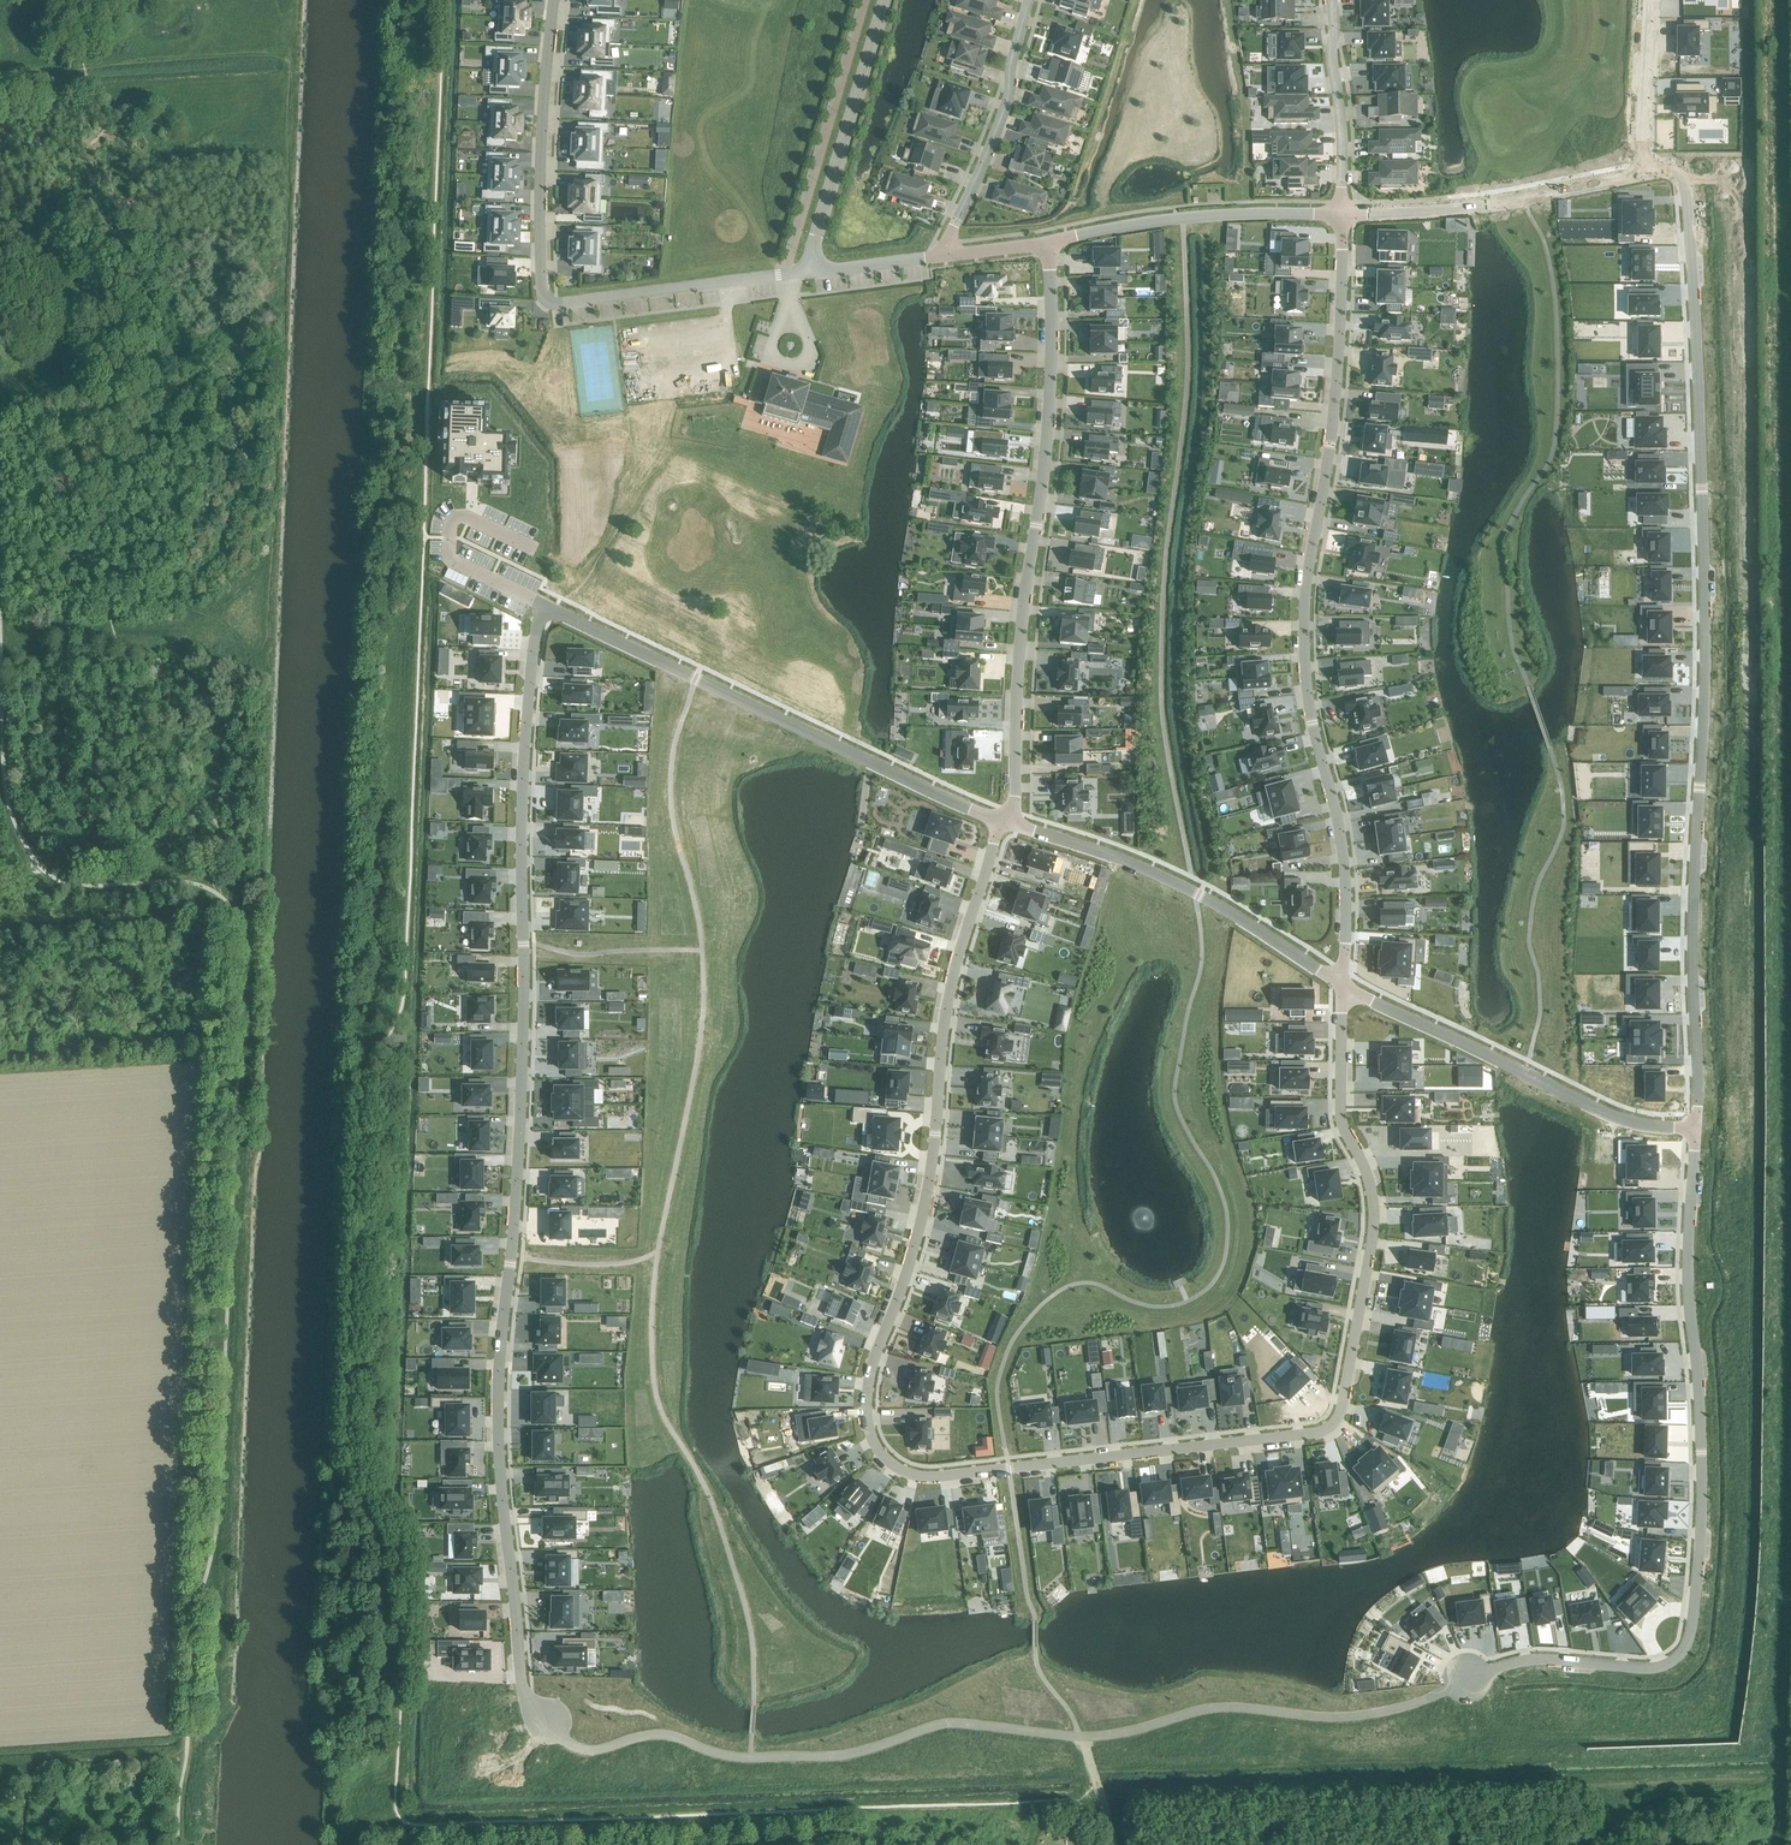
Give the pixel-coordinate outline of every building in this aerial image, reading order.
[(498,19),(529,21),(530,12),(526,12),(526,5),(515,4),(515,0),(497,0),(497,4),(499,4),(498,19)] [(584,1),(589,2),(588,8),(590,8),(596,8),(597,8),(597,15),(620,16),(620,8),(615,8),(616,0),(584,0),(584,1)] [(666,10),(678,10),(679,0),(666,0),(666,10)] [(971,8),(970,12),(986,17),(999,21),(1002,12),(992,9),(993,6),(995,6),(997,0),(958,0),(957,4),(971,8)] [(1059,7),(1073,11),(1072,15),(1086,19),(1089,8),(1099,11),(1102,0),(1070,0),(1061,0),(1059,7)] [(1287,0),(1262,0),(1262,8),(1256,8),(1256,19),(1262,19),(1262,21),(1287,21),(1287,0)] [(1363,18),(1367,18),(1367,26),(1389,26),(1389,0),(1363,0),(1363,18)] [(970,12),(968,19),(984,24),(986,17),(970,12)] [(947,22),(950,23),(946,35),(992,49),(995,40),(978,35),(979,31),(982,32),(984,24),(968,19),(950,13),(947,22)] [(529,21),(498,19),(498,35),(495,35),(495,42),(513,43),(513,36),(525,36),(525,29),(529,29),(529,21)] [(578,43),(609,45),(610,30),(615,30),(615,22),(592,21),(592,28),(583,28),(583,33),(579,33),(578,43)] [(1685,30),(1680,30),(1680,57),(1699,57),(1699,31),(1710,31),(1710,22),(1685,22),(1685,30)] [(1056,47),(1054,54),(1074,60),(1082,36),(1090,39),(1093,30),(1076,25),(1074,33),(1059,28),(1053,46),(1056,47)] [(1393,32),(1368,32),(1368,47),(1372,47),(1372,56),(1375,56),(1375,59),(1384,59),(1384,56),(1393,56),(1393,32)] [(462,34),(462,42),(471,42),(471,34),(462,34)] [(1268,36),(1268,60),(1299,60),(1299,51),(1303,51),(1303,36),(1268,36)] [(609,60),(609,45),(578,43),(578,53),(582,53),(582,59),(592,60),(591,67),(613,68),(614,60),(609,60)] [(947,59),(952,60),(950,67),(967,73),(967,74),(981,78),(984,69),(976,66),(980,53),(951,44),(947,59)] [(494,57),(493,71),(524,73),(525,67),(525,64),(520,64),(521,57),(513,56),(513,49),(486,48),(486,57),(494,57)] [(1040,70),(1038,79),(1052,84),(1052,83),(1076,91),(1077,88),(1085,91),(1090,75),(1082,72),(1082,70),(1058,62),(1054,74),(1040,70)] [(1403,67),(1374,67),(1374,82),(1378,82),(1378,91),(1404,91),(1403,67)] [(1301,68),(1276,68),(1276,94),(1305,94),(1305,78),(1302,78),(1301,68)] [(524,73),(493,71),(492,87),(490,87),(490,94),(508,95),(508,88),(519,88),(520,81),(524,81),(524,79),(524,73)] [(575,95),(606,96),(606,81),(612,82),(612,73),(589,73),(589,80),(580,79),(579,85),(575,85),(575,95)] [(663,74),(663,81),(675,82),(676,75),(663,74)] [(1740,81),(1724,81),(1724,97),(1740,97),(1740,81)] [(939,82),(936,90),(943,92),(937,111),(957,118),(960,108),(964,109),(969,91),(939,82)] [(1698,115),(1708,115),(1708,113),(1708,98),(1708,97),(1705,97),(1705,86),(1685,86),(1685,97),(1678,97),(1678,103),(1677,103),(1677,115),(1687,115),(1687,119),(1698,119),(1698,115)] [(1032,97),(1029,106),(1075,120),(1081,100),(1049,90),(1047,98),(1050,99),(1049,102),(1032,97)] [(605,112),(606,96),(575,95),(574,105),(578,105),(578,111),(590,111),(589,119),(607,119),(608,112),(605,112)] [(1416,96),(1379,96),(1379,106),(1385,106),(1385,109),(1368,109),(1368,118),(1379,118),(1379,123),(1401,123),(1401,117),(1410,117),(1410,96),(1415,96),(1416,96)] [(1265,108),(1268,108),(1268,120),(1274,120),(1274,124),(1307,124),(1307,119),(1318,119),(1318,110),(1299,110),(1299,106),(1301,106),(1301,98),(1265,98),(1265,108)] [(490,124),(521,126),(521,120),(522,117),(517,117),(518,110),(509,109),(509,102),(489,101),(488,109),(491,109),(490,124)] [(929,136),(928,140),(957,149),(960,140),(950,137),(951,134),(953,134),(955,126),(918,114),(912,131),(929,136)] [(1020,133),(1049,142),(1050,139),(1067,144),(1072,127),(1035,115),(1032,123),(1034,124),(1033,127),(1023,124),(1020,133)] [(521,131),(521,126),(490,124),(490,140),(487,140),(487,147),(505,148),(505,141),(516,141),(517,134),(521,134),(521,131)] [(572,137),(572,147),(603,148),(603,133),(608,133),(609,125),(586,124),(585,132),(576,131),(576,137),(572,137)] [(657,126),(657,134),(658,134),(658,147),(668,147),(669,126),(657,126)] [(1389,144),(1369,144),(1369,154),(1414,153),(1421,153),(1421,141),(1419,141),(1419,131),(1385,132),(1386,141),(1389,141),(1389,144)] [(1271,134),(1271,156),(1322,155),(1322,146),(1302,146),(1302,142),(1305,142),(1305,134),(1271,134)] [(911,152),(906,150),(902,160),(908,161),(907,163),(914,166),(924,169),(932,171),(938,151),(914,143),(911,152)] [(603,148),(572,147),(571,157),(575,157),(575,163),(586,163),(586,171),(604,171),(605,164),(602,164),(603,148)] [(1008,170),(1023,174),(1023,173),(1040,179),(1043,172),(1048,173),(1052,159),(1024,150),(1020,163),(1011,160),(1008,170)] [(488,177),(519,178),(519,168),(515,168),(515,162),(504,162),(505,155),(487,154),(486,162),(489,162),(488,177)] [(1273,178),(1288,178),(1288,190),(1304,190),(1304,186),(1317,186),(1317,177),(1308,177),(1308,163),(1272,163),(1273,178)] [(1382,175),(1369,175),(1369,185),(1380,185),(1380,190),(1402,189),(1402,181),(1419,181),(1419,163),(1380,163),(1380,172),(1382,172),(1382,175)] [(656,164),(655,172),(666,172),(666,164),(656,164)] [(914,166),(912,171),(922,174),(924,169),(914,166)] [(885,191),(902,196),(899,204),(920,210),(921,206),(930,208),(933,199),(923,196),(924,193),(925,193),(928,185),(923,184),(912,180),(890,173),(885,191)] [(913,175),(912,180),(923,184),(925,179),(913,175)] [(570,189),(569,199),(600,200),(601,185),(603,185),(604,177),(586,176),(585,184),(574,183),(574,189),(570,189)] [(519,188),(519,178),(488,177),(487,192),(483,192),(482,200),(505,201),(505,194),(514,194),(514,188),(519,188)] [(1011,192),(1014,193),(1013,196),(996,191),(993,200),(1033,213),(1037,202),(1042,204),(1045,194),(1013,184),(1011,192)] [(1619,197),(1619,220),(1654,220),(1654,213),(1651,213),(1651,205),(1634,205),(1634,197),(1619,197)] [(600,200),(569,199),(569,209),(573,209),(573,215),(584,215),(584,222),(602,223),(602,216),(600,215),(600,200)] [(488,215),(487,230),(518,231),(519,223),(514,222),(515,215),(503,215),(504,208),(486,207),(485,215),(488,215)] [(1446,220),(1445,231),(1453,232),(1454,220),(1446,220)] [(1619,220),(1619,244),(1634,244),(1634,236),(1651,236),(1651,228),(1654,228),(1654,220),(1619,220)] [(570,241),(569,251),(600,252),(601,237),(604,237),(604,229),(586,228),(586,236),(574,235),(574,241),(570,241)] [(518,231),(487,230),(487,245),(484,245),(484,253),(507,254),(507,247),(513,247),(514,240),(518,240),(518,231)] [(1270,233),(1270,242),(1281,243),(1281,255),(1275,254),(1275,255),(1307,256),(1307,255),(1307,254),(1309,254),(1310,246),(1307,246),(1307,243),(1293,242),(1293,234),(1270,233)] [(1163,234),(1154,234),(1154,261),(1164,260),(1163,234)] [(1377,245),(1377,252),(1380,252),(1379,262),(1406,263),(1407,235),(1378,234),(1378,245),(1377,245)] [(455,243),(454,252),(463,252),(464,243),(455,243)] [(1653,253),(1647,253),(1647,247),(1630,247),(1630,255),(1635,255),(1635,281),(1653,281),(1653,253)] [(580,267),(584,267),(584,274),(602,275),(602,267),(600,267),(600,252),(569,251),(569,261),(573,261),(573,267),(575,267),(580,267)] [(1118,252),(1094,252),(1094,262),(1096,262),(1096,268),(1100,268),(1100,276),(1115,276),(1115,268),(1118,268),(1118,252)] [(1275,255),(1274,277),(1290,278),(1291,269),(1307,270),(1307,267),(1309,267),(1310,259),(1307,259),(1307,256),(1275,255)] [(487,259),(487,270),(488,270),(487,287),(495,287),(494,291),(506,292),(506,288),(514,288),(514,276),(513,276),(513,270),(507,270),(507,260),(487,259)] [(1376,284),(1376,289),(1403,290),(1403,275),(1402,275),(1403,266),(1388,266),(1387,274),(1378,274),(1377,284),(1376,284)] [(1126,276),(1118,276),(1118,285),(1126,285),(1126,276)] [(1166,276),(1155,276),(1155,294),(1166,293),(1166,276)] [(985,279),(975,279),(975,295),(985,295),(985,299),(996,298),(995,294),(1011,294),(1011,284),(1005,285),(1005,278),(995,278),(995,277),(985,277),(985,279)] [(1281,280),(1280,296),(1287,297),(1286,313),(1302,313),(1303,303),(1306,303),(1306,297),(1306,294),(1306,292),(1303,292),(1303,289),(1300,289),(1300,281),(1281,280)] [(1090,299),(1116,299),(1116,285),(1090,285),(1090,289),(1087,289),(1087,296),(1090,296),(1090,299)] [(1376,295),(1377,295),(1377,305),(1386,305),(1386,314),(1401,314),(1401,306),(1402,306),(1403,290),(1376,289),(1376,295)] [(1630,291),(1630,317),(1660,317),(1660,305),(1659,305),(1659,299),(1653,299),(1653,291),(1630,291)] [(452,299),(451,327),(461,328),(462,310),(474,311),(475,300),(452,299)] [(960,299),(960,308),(975,308),(976,299),(960,299)] [(1106,321),(1107,321),(1122,320),(1122,311),(1116,311),(1116,299),(1090,299),(1090,302),(1088,302),(1088,309),(1090,309),(1090,312),(1106,312),(1106,321)] [(480,301),(479,310),(487,311),(486,327),(496,327),(495,342),(508,343),(508,328),(514,328),(515,310),(510,310),(510,302),(480,301)] [(976,308),(975,317),(984,317),(984,308),(976,308)] [(980,330),(1012,331),(1012,330),(1012,328),(1014,328),(1014,321),(1012,321),(1012,317),(996,317),(986,317),(986,330),(980,330)] [(1090,343),(1116,343),(1116,329),(1127,329),(1127,320),(1122,320),(1107,321),(1107,329),(1090,329),(1090,332),(1088,332),(1088,340),(1090,340),(1090,343)] [(1269,342),(1269,343),(1301,344),(1301,343),(1300,343),(1300,342),(1303,342),(1303,334),(1301,334),(1301,330),(1285,329),(1286,321),(1270,320),(1269,329),(1275,329),(1274,342),(1269,342)] [(1391,320),(1391,324),(1375,323),(1374,332),(1380,332),(1380,339),(1390,339),(1390,341),(1400,342),(1400,340),(1410,341),(1411,325),(1401,324),(1401,320),(1391,320)] [(1638,322),(1638,331),(1640,331),(1640,359),(1659,359),(1659,330),(1653,330),(1653,322),(1638,322)] [(1012,334),(1012,331),(980,330),(980,352),(995,352),(996,344),(1012,344),(1012,341),(1014,341),(1014,334),(1012,334)] [(1116,343),(1090,343),(1090,345),(1088,345),(1088,353),(1091,353),(1091,356),(1103,356),(1116,356),(1116,343)] [(1262,354),(1261,363),(1262,363),(1283,365),(1284,357),(1287,357),(1290,357),(1300,357),(1300,354),(1303,354),(1303,347),(1300,347),(1301,344),(1269,343),(1268,355),(1262,354)] [(1408,349),(1408,357),(1415,358),(1423,358),(1423,350),(1408,349)] [(979,355),(978,378),(994,379),(994,381),(1004,381),(1004,379),(1011,380),(1011,371),(1008,371),(1009,356),(979,355)] [(1127,355),(1119,355),(1119,364),(1127,364),(1127,355)] [(1371,374),(1371,385),(1390,387),(1391,377),(1395,377),(1395,367),(1392,367),(1392,357),(1376,356),(1376,366),(1373,365),(1372,365),(1372,367),(1372,368),(1371,374)] [(1222,363),(1221,371),(1229,371),(1229,363),(1222,363)] [(1262,363),(1261,372),(1267,373),(1266,385),(1297,388),(1297,385),(1300,386),(1300,378),(1298,378),(1298,375),(1283,374),(1284,365),(1283,365),(1262,363)] [(1660,407),(1660,376),(1658,376),(1658,366),(1628,366),(1628,388),(1637,388),(1637,407),(1660,407)] [(1091,393),(1113,394),(1113,383),(1121,383),(1122,368),(1106,368),(1105,376),(1092,376),(1091,379),(1089,378),(1089,390),(1091,390),(1091,393)] [(763,380),(757,403),(765,405),(762,416),(798,426),(799,422),(831,431),(824,457),(847,464),(861,413),(835,405),(837,401),(807,393),(809,388),(795,384),(796,382),(787,379),(786,381),(773,378),(772,382),(763,380)] [(978,406),(1009,408),(1009,406),(1012,406),(1012,399),(1010,398),(1010,395),(984,393),(984,385),(968,384),(968,386),(968,393),(979,394),(978,406)] [(1259,398),(1258,407),(1274,408),(1274,400),(1297,402),(1297,399),(1299,399),(1300,391),(1297,391),(1298,388),(1297,388),(1266,385),(1265,398),(1259,398)] [(1368,420),(1395,422),(1397,407),(1399,407),(1400,396),(1376,394),(1375,404),(1369,403),(1368,420)] [(1429,396),(1427,409),(1443,410),(1444,397),(1429,396)] [(1088,410),(1087,425),(1093,425),(1093,427),(1103,428),(1103,426),(1110,426),(1111,418),(1120,419),(1121,404),(1091,402),(1091,410),(1088,410)] [(1254,409),(1223,405),(1223,413),(1253,417),(1254,409)] [(1009,411),(1009,408),(978,406),(976,428),(992,429),(993,421),(1008,422),(1009,419),(1011,419),(1012,411),(1009,411)] [(446,408),(443,476),(472,477),(478,477),(478,485),(509,486),(511,437),(488,436),(489,410),(446,408)] [(1636,439),(1636,448),(1666,448),(1666,430),(1662,430),(1662,419),(1649,419),(1649,413),(1637,413),(1637,417),(1637,419),(1636,419),(1636,439)] [(1261,417),(1260,427),(1264,427),(1262,443),(1292,446),(1292,443),(1295,444),(1296,432),(1294,432),(1294,429),(1280,428),(1281,419),(1261,417)] [(1366,428),(1364,452),(1382,454),(1383,450),(1390,451),(1392,436),(1384,435),(1385,431),(1366,428)] [(1403,429),(1402,441),(1427,443),(1434,444),(1435,431),(1428,431),(1403,429)] [(1004,434),(975,431),(973,455),(988,456),(988,457),(998,458),(999,457),(1005,458),(1006,449),(1006,445),(1007,443),(1006,443),(1004,443),(1004,434)] [(1085,450),(1084,459),(1090,459),(1090,461),(1100,462),(1101,460),(1107,461),(1108,453),(1117,454),(1119,439),(1089,436),(1088,444),(1086,444),(1085,444),(1085,446),(1085,450)] [(1639,465),(1639,484),(1665,484),(1665,472),(1664,472),(1664,465),(1660,465),(1660,456),(1640,456),(1640,465),(1639,465)] [(1256,474),(1255,485),(1264,486),(1264,484),(1271,485),(1270,488),(1281,489),(1281,486),(1288,487),(1289,478),(1290,475),(1290,473),(1289,473),(1287,472),(1288,464),(1259,459),(1256,474)] [(1153,463),(1153,471),(1160,471),(1161,460),(1157,460),(1153,463)] [(1418,464),(1417,474),(1443,476),(1443,473),(1444,466),(1418,464)] [(985,490),(984,491),(994,492),(995,491),(1001,492),(1002,483),(999,483),(1001,468),(971,465),(969,488),(985,490)] [(1444,466),(1443,473),(1454,474),(1455,468),(1444,466)] [(1081,487),(1106,490),(1108,477),(1114,478),(1115,469),(1099,467),(1098,475),(1083,473),(1082,476),(1080,476),(1079,483),(1081,483),(1081,487)] [(1359,483),(1359,484),(1384,488),(1384,487),(1402,490),(1404,473),(1387,471),(1387,470),(1362,467),(1360,477),(1359,483)] [(1210,474),(1208,485),(1219,486),(1220,476),(1210,474)] [(1106,490),(1081,487),(1081,488),(1081,489),(1078,489),(1077,495),(1080,496),(1079,499),(1079,500),(1105,503),(1106,490)] [(1216,489),(1214,499),(1222,500),(1224,491),(1216,489)] [(1243,494),(1224,491),(1222,500),(1242,504),(1243,494)] [(950,492),(948,502),(955,503),(963,504),(965,494),(950,492)] [(1243,494),(1242,504),(1250,505),(1251,495),(1243,494)] [(1405,497),(1404,505),(1412,507),(1414,498),(1405,497)] [(1639,498),(1639,516),(1645,516),(1645,525),(1662,525),(1662,516),(1666,516),(1666,510),(1668,510),(1668,498),(1639,498)] [(1259,518),(1257,528),(1260,528),(1258,538),(1278,542),(1280,531),(1281,523),(1281,522),(1278,521),(1280,512),(1278,511),(1280,503),(1259,499),(1257,508),(1264,510),(1262,518),(1259,518)] [(1354,501),(1353,509),(1355,509),(1355,512),(1386,517),(1388,504),(1357,499),(1356,502),(1354,501)] [(963,504),(961,520),(971,521),(970,523),(980,524),(981,523),(990,524),(991,518),(997,519),(999,510),(983,508),(984,504),(974,502),(973,506),(963,504)] [(1114,513),(1116,504),(1107,503),(1106,511),(1114,513)] [(1076,519),(1074,534),(1081,535),(1080,537),(1090,538),(1091,537),(1097,538),(1099,530),(1108,531),(1110,516),(1080,512),(1079,519),(1076,519)] [(1352,514),(1351,522),(1353,522),(1353,525),(1378,530),(1381,517),(1386,518),(1386,517),(1355,512),(1355,513),(1355,515),(1352,514)] [(1643,538),(1643,550),(1650,550),(1650,563),(1669,563),(1669,537),(1660,537),(1660,529),(1643,529),(1643,538)] [(1399,534),(1384,531),(1382,540),(1398,543),(1399,534)] [(994,540),(968,536),(967,546),(961,545),(960,555),(965,555),(963,565),(965,565),(965,567),(976,569),(976,567),(983,568),(984,557),(986,549),(992,550),(994,540)] [(1349,540),(1347,550),(1354,551),(1352,559),(1350,571),(1357,572),(1357,573),(1368,575),(1368,574),(1369,574),(1371,564),(1377,565),(1378,555),(1373,554),(1375,545),(1349,540)] [(1072,553),(1071,553),(1071,555),(1070,558),(1068,567),(1075,568),(1075,570),(1085,572),(1085,570),(1092,571),(1093,563),(1102,565),(1105,550),(1075,545),(1074,553),(1072,553)] [(1243,547),(1241,562),(1250,564),(1249,572),(1256,573),(1256,574),(1266,576),(1266,574),(1273,575),(1274,567),(1274,566),(1275,561),(1275,560),(1274,560),(1272,560),(1273,551),(1243,547)] [(930,560),(929,568),(936,569),(938,561),(930,560)] [(1139,567),(1136,581),(1144,583),(1147,569),(1146,569),(1139,567)] [(1652,568),(1652,576),(1654,576),(1654,602),(1670,602),(1670,575),(1667,575),(1667,568),(1652,568)] [(956,577),(953,602),(969,603),(970,595),(983,597),(984,594),(986,594),(987,583),(985,582),(985,579),(964,577),(964,578),(956,577)] [(1066,580),(1064,603),(1093,606),(1096,584),(1066,580)] [(1216,583),(1197,582),(1197,592),(1215,593),(1216,583)] [(1341,589),(1339,599),(1341,599),(1340,605),(1367,609),(1369,593),(1367,593),(1368,585),(1353,583),(1352,591),(1341,589)] [(1238,586),(1237,601),(1247,602),(1246,610),(1253,610),(1253,612),(1263,612),(1263,611),(1270,611),(1270,602),(1271,597),(1271,596),(1270,596),(1268,596),(1268,588),(1238,586)] [(1403,588),(1402,597),(1420,600),(1421,591),(1403,588)] [(928,595),(927,604),(943,605),(943,596),(928,595)] [(941,615),(949,615),(950,607),(942,606),(941,615)] [(1642,608),(1642,616),(1650,616),(1650,644),(1671,644),(1671,615),(1662,615),(1662,608),(1642,608)] [(1087,633),(1092,634),(1094,611),(1079,610),(1078,618),(1062,617),(1062,620),(1059,620),(1059,627),(1061,628),(1061,630),(1087,633)] [(951,619),(951,628),(982,631),(982,629),(982,628),(985,629),(985,621),(983,621),(983,618),(952,615),(951,619)] [(471,618),(471,636),(474,636),(473,645),(491,646),(491,637),(498,637),(501,637),(501,619),(491,618),(491,616),(482,616),(482,618),(471,618)] [(1225,620),(1225,629),(1241,629),(1241,620),(1225,620)] [(1339,637),(1336,637),(1336,646),(1343,646),(1343,648),(1353,647),(1353,646),(1369,646),(1369,623),(1339,623),(1339,631),(1339,637)] [(982,631),(951,628),(949,641),(944,641),(943,650),(959,651),(960,643),(981,645),(981,643),(981,641),(984,642),(984,634),(982,634),(982,633),(982,631)] [(1259,628),(1249,628),(1249,632),(1239,632),(1239,648),(1249,648),(1249,649),(1259,649),(1259,648),(1269,648),(1269,632),(1259,632),(1259,628)] [(1085,646),(1087,633),(1061,630),(1061,631),(1061,633),(1059,633),(1058,640),(1060,641),(1060,644),(1085,646)] [(1104,647),(1088,646),(1087,654),(1090,654),(1097,655),(1103,655),(1104,647)] [(959,656),(959,651),(943,650),(942,659),(958,660),(959,656)] [(479,651),(479,660),(481,660),(481,683),(499,684),(500,660),(494,660),(494,652),(479,651)] [(1665,660),(1665,651),(1650,651),(1650,660),(1645,660),(1645,678),(1671,678),(1671,667),(1670,667),(1670,660),(1665,660)] [(568,652),(567,662),(569,662),(569,668),(573,668),(573,676),(591,677),(591,669),(593,669),(593,653),(568,652)] [(1071,653),(1070,662),(1063,661),(1062,671),(1058,671),(1057,681),(1059,681),(1059,691),(1076,692),(1077,682),(1078,682),(1079,672),(1077,671),(1078,662),(1086,663),(1087,654),(1071,653)] [(1400,656),(1392,657),(1393,665),(1400,665),(1400,656)] [(1245,657),(1227,658),(1227,667),(1235,666),(1236,678),(1242,678),(1268,676),(1268,674),(1270,674),(1270,666),(1267,666),(1267,663),(1245,665),(1245,657)] [(979,671),(976,671),(976,661),(961,660),(960,670),(956,669),(956,680),(959,680),(959,685),(959,690),(978,691),(979,679),(979,673),(979,671)] [(1341,673),(1338,673),(1338,675),(1338,679),(1339,688),(1346,687),(1346,689),(1356,688),(1356,686),(1363,685),(1362,677),(1371,676),(1369,661),(1340,664),(1341,673)] [(1242,678),(1236,678),(1238,701),(1254,699),(1253,691),(1256,691),(1260,691),(1269,690),(1269,687),(1271,687),(1271,679),(1268,679),(1268,676),(1242,678)] [(564,693),(564,704),(592,705),(592,689),(587,688),(587,681),(572,680),(572,688),(566,688),(566,693),(564,693)] [(646,682),(645,692),(654,693),(654,683),(646,682)] [(1641,698),(1641,717),(1670,717),(1670,705),(1668,705),(1668,698),(1663,698),(1663,689),(1645,689),(1645,698),(1641,698)] [(459,694),(459,702),(466,703),(465,735),(491,736),(492,723),(492,716),(492,703),(476,702),(477,695),(459,694)] [(931,703),(939,703),(939,694),(931,694),(931,703)] [(1056,712),(1055,723),(1058,723),(1057,726),(1079,727),(1080,716),(1088,716),(1088,701),(1072,701),(1072,698),(1058,697),(1058,709),(1058,712),(1056,712)] [(1369,699),(1344,704),(1346,714),(1352,713),(1356,732),(1363,731),(1363,732),(1374,730),(1374,729),(1375,728),(1373,719),(1379,718),(1377,708),(1371,709),(1369,699)] [(1254,700),(1238,702),(1240,712),(1255,709),(1256,718),(1253,719),(1254,729),(1258,728),(1260,738),(1265,737),(1266,740),(1274,739),(1274,735),(1279,734),(1277,723),(1273,724),(1270,706),(1256,708),(1254,700)] [(948,702),(947,718),(957,718),(957,722),(967,723),(967,719),(977,719),(977,703),(968,703),(968,701),(957,701),(957,703),(948,702)] [(645,703),(644,713),(652,714),(653,703),(645,703)] [(561,730),(560,742),(576,743),(576,745),(584,745),(585,743),(587,743),(587,725),(600,726),(600,725),(600,716),(572,715),(572,724),(562,723),(562,730),(561,730)] [(1643,727),(1643,737),(1650,737),(1650,760),(1667,760),(1667,736),(1661,736),(1661,727),(1643,727)] [(1101,730),(1085,730),(1086,739),(1101,739),(1101,736),(1101,730)] [(1135,730),(1125,730),(1125,748),(1135,748),(1135,730)] [(945,741),(945,770),(972,771),(973,761),(977,761),(977,751),(973,751),(973,741),(966,741),(967,733),(951,732),(950,741),(945,741)] [(1357,759),(1360,771),(1386,764),(1378,738),(1360,743),(1362,751),(1356,752),(1358,759),(1357,759)] [(1055,753),(1081,752),(1081,739),(1055,739),(1055,742),(1053,742),(1053,750),(1055,750),(1055,752),(1055,753)] [(458,742),(457,751),(466,751),(465,769),(468,769),(468,772),(477,772),(477,769),(493,770),(493,762),(495,762),(496,754),(493,753),(493,751),(473,751),(473,743),(458,742)] [(897,746),(894,754),(902,758),(906,750),(897,746)] [(1261,772),(1270,769),(1270,768),(1280,765),(1278,759),(1284,758),(1282,749),(1266,753),(1265,749),(1255,751),(1256,755),(1247,758),(1251,773),(1260,770),(1261,772)] [(1081,766),(1081,752),(1055,753),(1055,755),(1053,755),(1053,763),(1055,763),(1055,766),(1081,766)] [(557,765),(557,782),(586,783),(586,756),(561,756),(561,766),(557,765)] [(1642,780),(1642,788),(1645,788),(1645,799),(1664,799),(1664,769),(1659,769),(1659,764),(1642,764),(1642,770),(1645,770),(1645,780),(1642,780)] [(1086,765),(1086,774),(1102,774),(1102,773),(1102,766),(1102,765),(1086,765)] [(1397,767),(1389,768),(1390,776),(1398,775),(1397,767)] [(1220,775),(1210,777),(1214,794),(1224,791),(1220,775)] [(1270,805),(1295,798),(1294,792),(1293,793),(1290,783),(1282,785),(1280,776),(1264,781),(1266,789),(1265,789),(1266,791),(1257,794),(1260,807),(1269,804),(1270,805)] [(624,777),(623,787),(646,787),(646,778),(638,778),(624,777)] [(1367,796),(1393,790),(1390,777),(1364,783),(1365,786),(1363,787),(1365,794),(1367,793),(1367,796)] [(447,779),(447,791),(460,791),(460,779),(447,779)] [(1081,783),(1055,783),(1056,794),(1062,793),(1062,802),(1062,813),(1069,813),(1069,815),(1081,814),(1081,813),(1082,813),(1082,803),(1087,803),(1087,793),(1082,793),(1081,783)] [(559,794),(558,820),(580,821),(581,797),(596,798),(597,787),(571,786),(571,794),(559,794)] [(464,788),(464,806),(468,806),(467,819),(482,820),(482,807),(491,807),(492,790),(482,789),(474,789),(464,788)] [(1396,803),(1393,790),(1367,796),(1368,797),(1369,799),(1366,799),(1368,807),(1370,806),(1371,809),(1396,803)] [(1297,803),(1295,798),(1270,805),(1274,820),(1279,818),(1281,826),(1296,822),(1294,814),(1299,813),(1296,803),(1297,803)] [(1422,800),(1406,802),(1408,811),(1423,808),(1422,800)] [(1633,802),(1633,811),(1640,811),(1640,839),(1661,839),(1661,810),(1648,810),(1648,802),(1633,802)] [(1385,824),(1375,825),(1377,835),(1376,836),(1376,841),(1403,837),(1403,838),(1409,837),(1406,821),(1405,821),(1404,813),(1384,816),(1385,824)] [(926,816),(923,826),(930,828),(927,837),(932,838),(928,850),(946,856),(950,844),(953,845),(955,838),(957,839),(961,826),(934,817),(933,819),(926,816)] [(556,838),(555,850),(558,850),(558,853),(568,853),(568,851),(583,851),(584,833),(578,833),(579,825),(564,825),(563,832),(558,832),(557,838),(556,838)] [(646,828),(624,827),(623,838),(646,839),(646,828)] [(468,836),(467,861),(486,862),(486,850),(490,851),(491,837),(488,836),(489,829),(474,828),(473,836),(468,836)] [(1280,850),(1306,846),(1306,845),(1305,843),(1308,843),(1306,835),(1304,836),(1303,832),(1283,836),(1282,828),(1266,831),(1267,839),(1278,837),(1280,850)] [(1403,837),(1376,841),(1377,846),(1378,846),(1379,856),(1388,855),(1389,864),(1405,862),(1404,853),(1405,853),(1403,837)] [(883,848),(890,851),(893,843),(886,840),(883,848)] [(1629,843),(1629,853),(1641,853),(1641,857),(1638,857),(1638,886),(1659,886),(1660,857),(1650,857),(1650,853),(1654,853),(1654,843),(1629,843)] [(1307,848),(1306,846),(1280,850),(1282,862),(1283,864),(1288,863),(1309,859),(1308,856),(1310,855),(1309,848),(1307,848)] [(910,849),(907,856),(914,859),(917,851),(910,849)] [(1032,850),(1027,867),(1045,873),(1042,880),(1057,884),(1059,876),(1051,874),(1056,858),(1032,850)] [(951,872),(938,867),(941,859),(925,854),(920,869),(928,871),(925,881),(945,888),(946,885),(949,886),(952,876),(950,875),(951,872)] [(559,867),(558,894),(576,894),(577,869),(585,869),(585,861),(567,860),(567,868),(559,867)] [(1273,873),(1282,872),(1280,863),(1272,864),(1273,873)] [(1105,866),(1103,872),(1110,875),(1112,869),(1105,866)] [(467,870),(466,879),(472,879),(472,904),(490,904),(491,893),(495,893),(495,879),(491,879),(491,871),(467,870)] [(1395,874),(1379,875),(1380,885),(1386,884),(1386,891),(1396,890),(1396,892),(1406,891),(1406,889),(1416,889),(1415,873),(1405,873),(1405,870),(1395,870),(1395,874)] [(1300,879),(1284,880),(1284,889),(1289,889),(1290,918),(1309,918),(1309,908),(1311,908),(1311,898),(1306,898),(1306,888),(1300,888),(1300,879)] [(904,883),(901,892),(908,894),(911,885),(904,883)] [(937,920),(940,911),(936,909),(939,900),(938,900),(941,892),(926,887),(923,895),(924,895),(921,904),(920,904),(916,914),(918,914),(915,924),(930,928),(933,919),(937,920)] [(593,888),(592,898),(604,898),(604,888),(593,888)] [(1016,892),(1014,900),(1016,900),(1016,903),(1046,913),(1050,901),(1056,903),(1059,894),(1044,889),(1041,897),(1020,890),(1019,893),(1016,892)] [(1100,907),(1104,895),(1097,893),(1094,905),(1100,907)] [(1632,896),(1632,904),(1640,904),(1640,932),(1658,932),(1658,903),(1650,903),(1650,896),(1632,896)] [(557,913),(557,930),(587,931),(587,903),(561,902),(561,914),(557,913)] [(1013,905),(1010,912),(1013,913),(1012,916),(1036,924),(1040,912),(1046,914),(1046,913),(1016,903),(1015,903),(1016,904),(1015,906),(1013,905)] [(1381,912),(1380,912),(1380,914),(1380,918),(1380,927),(1387,927),(1387,928),(1397,928),(1397,926),(1413,926),(1413,903),(1383,903),(1383,912),(1381,912)] [(1091,904),(1089,910),(1098,913),(1100,907),(1094,905),(1091,904)] [(430,911),(430,919),(432,919),(444,920),(444,911),(432,911),(430,911)] [(464,913),(464,924),(472,925),(471,949),(487,949),(488,938),(492,939),(492,924),(488,924),(489,914),(464,913)] [(874,920),(872,929),(891,934),(893,925),(874,920)] [(914,933),(897,929),(895,937),(894,937),(890,953),(902,956),(900,963),(916,966),(917,960),(925,962),(929,946),(912,942),(914,933)] [(1032,931),(1029,939),(1044,945),(1047,937),(1032,931)] [(1025,948),(1021,947),(1024,938),(1009,933),(1006,943),(1002,941),(997,961),(1015,966),(1018,957),(1022,958),(1025,948)] [(1634,937),(1634,946),(1641,946),(1641,971),(1658,971),(1658,945),(1651,945),(1651,937),(1634,937)] [(1380,954),(1380,961),(1414,963),(1416,940),(1399,939),(1399,947),(1383,946),(1382,954),(1380,954)] [(458,957),(458,965),(469,966),(468,982),(493,983),(494,977),(496,977),(496,968),(494,968),(494,966),(476,965),(476,957),(458,957)] [(1380,961),(1379,969),(1382,969),(1381,977),(1398,978),(1398,986),(1413,987),(1413,978),(1408,978),(1409,964),(1414,964),(1414,963),(1380,961)] [(862,965),(860,975),(869,977),(871,968),(862,965)] [(882,977),(898,980),(900,972),(884,968),(882,977)] [(588,972),(558,972),(558,992),(572,992),(579,992),(579,1001),(599,1001),(599,991),(597,991),(588,991),(588,972)] [(1446,974),(1443,983),(1450,986),(1453,977),(1446,974)] [(1627,976),(1627,995),(1638,995),(1638,1010),(1659,1010),(1659,983),(1653,983),(1653,976),(1627,976)] [(1071,977),(1068,986),(1074,988),(1077,979),(1071,977)] [(1009,995),(1011,985),(1008,985),(995,982),(993,992),(990,991),(985,1010),(1004,1015),(1006,1005),(1010,1006),(1012,996),(1009,995)] [(901,983),(899,992),(895,992),(893,1002),(897,1002),(895,1012),(915,1015),(918,996),(914,995),(916,985),(901,983)] [(1282,992),(1282,1010),(1289,1010),(1289,1018),(1304,1018),(1304,1011),(1312,1011),(1312,993),(1294,992),(1294,990),(1284,990),(1284,992),(1282,992)] [(468,999),(468,1023),(489,1023),(489,1014),(493,1014),(493,999),(468,999)] [(1225,1022),(1248,1022),(1248,1009),(1225,1009),(1225,1022)] [(558,1012),(558,1024),(559,1024),(559,1030),(559,1031),(563,1031),(563,1038),(579,1038),(579,1031),(582,1030),(582,1012),(558,1012)] [(1604,1015),(1581,1015),(1581,1025),(1604,1025),(1604,1015)] [(883,1041),(910,1044),(911,1042),(913,1042),(914,1035),(912,1035),(912,1028),(900,1027),(901,1019),(886,1017),(885,1025),(883,1041)] [(1623,1017),(1623,1026),(1627,1026),(1627,1040),(1661,1040),(1661,1033),(1659,1033),(1659,1025),(1644,1025),(1644,1017),(1623,1017)] [(1055,1024),(1053,1030),(1065,1033),(1067,1027),(1055,1024)] [(1029,1036),(1031,1027),(1015,1025),(1014,1033),(1029,1036)] [(1285,1036),(1285,1055),(1312,1055),(1312,1043),(1310,1043),(1310,1036),(1306,1036),(1306,1027),(1289,1027),(1288,1036),(1285,1036)] [(982,1029),(981,1039),(988,1040),(986,1048),(985,1060),(992,1061),(992,1062),(1003,1064),(1003,1062),(1004,1062),(1006,1052),(1011,1053),(1012,1043),(1007,1042),(1008,1033),(982,1029)] [(471,1036),(471,1045),(473,1045),(473,1070),(492,1070),(492,1044),(486,1044),(486,1036),(471,1036)] [(1627,1040),(1627,1064),(1644,1064),(1644,1056),(1659,1056),(1659,1047),(1661,1047),(1661,1040),(1627,1040)] [(910,1045),(910,1044),(883,1041),(881,1056),(880,1064),(895,1066),(896,1058),(908,1060),(909,1053),(911,1054),(912,1046),(910,1046),(910,1045)] [(1380,1059),(1380,1066),(1409,1066),(1409,1052),(1418,1052),(1418,1043),(1398,1043),(1398,1051),(1382,1051),(1382,1059),(1380,1059)] [(560,1045),(560,1070),(577,1070),(577,1045),(560,1045)] [(1224,1050),(1224,1060),(1240,1061),(1240,1050),(1224,1050)] [(1456,1053),(1456,1065),(1483,1066),(1456,1053)] [(1280,1071),(1280,1090),(1308,1090),(1308,1079),(1306,1079),(1306,1072),(1304,1072),(1304,1063),(1281,1063),(1281,1071),(1280,1071)] [(1380,1066),(1380,1073),(1382,1073),(1382,1082),(1399,1082),(1399,1090),(1414,1090),(1414,1081),(1409,1081),(1409,1066),(1380,1066)] [(1482,1067),(1458,1067),(1458,1088),(1482,1088),(1482,1067)] [(1660,1067),(1643,1067),(1643,1077),(1648,1077),(1648,1102),(1664,1102),(1664,1076),(1660,1076),(1660,1067)] [(997,1087),(997,1078),(999,1078),(999,1070),(984,1069),(983,1077),(982,1077),(981,1087),(977,1086),(976,1107),(996,1107),(996,1098),(1000,1098),(1001,1088),(997,1087)] [(884,1099),(883,1107),(898,1109),(899,1101),(903,1102),(904,1094),(906,1094),(907,1075),(889,1074),(886,1099),(884,1099)] [(464,1088),(464,1107),(490,1107),(490,1095),(489,1095),(489,1088),(485,1088),(485,1080),(469,1080),(469,1088),(464,1088)] [(553,1098),(553,1105),(593,1105),(594,1090),(598,1090),(598,1082),(573,1081),(573,1089),(556,1089),(556,1098),(553,1098)] [(810,1085),(809,1100),(823,1101),(824,1085),(810,1085)] [(1435,1094),(1435,1103),(1445,1103),(1445,1094),(1435,1094)] [(1383,1098),(1383,1114),(1387,1114),(1387,1122),(1413,1122),(1413,1098),(1383,1098)] [(1271,1102),(1270,1111),(1276,1111),(1276,1129),(1306,1129),(1306,1117),(1305,1117),(1305,1111),(1300,1111),(1300,1103),(1271,1102)] [(553,1105),(553,1112),(555,1112),(555,1120),(573,1120),(573,1128),(598,1128),(598,1120),(593,1120),(593,1105),(553,1105)] [(899,1121),(885,1121),(886,1111),(854,1109),(853,1123),(874,1125),(873,1137),(866,1136),(865,1148),(873,1149),(872,1151),(896,1153),(897,1142),(900,1142),(900,1132),(898,1132),(899,1121)] [(975,1130),(974,1135),(1007,1138),(1001,1137),(1002,1122),(1001,1122),(1002,1113),(987,1111),(986,1121),(977,1120),(976,1130),(975,1130)] [(483,1117),(468,1117),(468,1126),(470,1126),(470,1151),(488,1151),(488,1125),(483,1125),(483,1117)] [(1051,1118),(1050,1125),(1059,1126),(1060,1119),(1051,1118)] [(1429,1132),(1401,1132),(1401,1150),(1429,1150),(1429,1132)] [(554,1148),(554,1160),(579,1160),(579,1142),(577,1142),(577,1134),(561,1134),(561,1142),(556,1142),(556,1148),(554,1148)] [(1299,1144),(1294,1145),(1296,1164),(1323,1160),(1321,1148),(1319,1148),(1318,1141),(1314,1142),(1313,1134),(1298,1137),(1299,1144)] [(975,1141),(974,1151),(987,1152),(986,1161),(998,1162),(998,1153),(1005,1154),(1007,1138),(974,1135),(974,1140),(974,1141),(975,1141)] [(1623,1141),(1623,1150),(1629,1150),(1629,1164),(1658,1164),(1658,1157),(1655,1157),(1655,1149),(1638,1149),(1638,1141),(1623,1141)] [(1248,1142),(1238,1144),(1239,1152),(1250,1150),(1248,1142)] [(475,1156),(455,1156),(455,1164),(462,1164),(462,1190),(482,1190),(482,1163),(475,1163),(475,1156)] [(865,1178),(865,1179),(897,1185),(898,1180),(898,1179),(897,1179),(899,1169),(889,1167),(890,1159),(875,1156),(871,1179),(865,1178)] [(1412,1174),(1412,1182),(1447,1182),(1447,1167),(1448,1167),(1448,1158),(1433,1158),(1433,1166),(1415,1166),(1415,1174),(1412,1174)] [(1623,1179),(1623,1188),(1638,1188),(1638,1180),(1655,1180),(1655,1172),(1658,1172),(1658,1164),(1629,1164),(1626,1164),(1626,1179),(1623,1179)] [(1326,1166),(1307,1169),(1308,1178),(1315,1177),(1319,1202),(1340,1199),(1338,1188),(1337,1183),(1336,1172),(1328,1174),(1326,1166)] [(970,1169),(969,1178),(975,1179),(974,1186),(983,1187),(983,1189),(993,1190),(993,1189),(1003,1190),(1006,1175),(996,1173),(996,1169),(986,1168),(986,1172),(970,1169)] [(1296,1169),(1288,1170),(1290,1180),(1297,1179),(1296,1169)] [(551,1186),(551,1199),(575,1198),(575,1180),(572,1180),(572,1172),(555,1172),(555,1180),(552,1180),(552,1186),(551,1186)] [(865,1179),(862,1194),(868,1195),(866,1203),(881,1206),(883,1198),(893,1200),(895,1190),(896,1190),(897,1185),(865,1179)] [(1412,1182),(1412,1189),(1415,1189),(1415,1197),(1432,1197),(1432,1205),(1447,1205),(1447,1182),(1412,1182)] [(1645,1193),(1627,1193),(1627,1203),(1636,1203),(1636,1228),(1655,1228),(1655,1202),(1645,1202),(1645,1193)] [(962,1203),(960,1210),(963,1211),(962,1214),(993,1220),(998,1198),(982,1195),(981,1204),(965,1200),(964,1203),(962,1203)] [(461,1204),(461,1231),(480,1231),(480,1218),(484,1218),(484,1204),(481,1204),(481,1196),(466,1196),(466,1204),(461,1204)] [(852,1202),(850,1210),(867,1214),(869,1206),(852,1202)] [(551,1215),(551,1239),(569,1239),(569,1216),(579,1216),(579,1208),(562,1208),(562,1215),(551,1215)] [(625,1208),(605,1208),(605,1219),(625,1219),(625,1208)] [(1414,1226),(1413,1226),(1413,1238),(1445,1236),(1444,1218),(1444,1209),(1419,1210),(1419,1219),(1414,1219),(1414,1226)] [(959,1216),(958,1223),(960,1224),(960,1227),(985,1232),(987,1223),(992,1224),(993,1220),(962,1214),(962,1216),(959,1216)] [(862,1233),(865,1234),(863,1244),(868,1245),(867,1247),(876,1250),(876,1248),(881,1249),(887,1230),(883,1229),(886,1219),(871,1215),(868,1224),(864,1223),(862,1233)] [(1315,1243),(1309,1242),(1307,1252),(1332,1256),(1333,1248),(1337,1249),(1340,1235),(1336,1235),(1339,1221),(1320,1217),(1315,1243)] [(798,1233),(796,1241),(806,1244),(808,1236),(798,1233)] [(987,1233),(985,1241),(1001,1245),(1003,1237),(987,1233)] [(1625,1245),(1616,1245),(1616,1262),(1625,1262),(1625,1263),(1654,1262),(1653,1251),(1652,1251),(1652,1244),(1647,1244),(1647,1235),(1627,1235),(1627,1244),(1624,1244),(1625,1245)] [(955,1253),(953,1259),(979,1266),(983,1251),(979,1249),(981,1241),(966,1237),(964,1245),(959,1244),(956,1254),(955,1253)] [(1265,1239),(1263,1247),(1271,1248),(1273,1240),(1265,1239)] [(453,1249),(453,1266),(479,1266),(479,1255),(478,1255),(478,1252),(478,1249),(474,1249),(474,1240),(456,1240),(456,1249),(453,1249)] [(1410,1251),(1407,1269),(1432,1272),(1435,1256),(1443,1257),(1444,1248),(1429,1246),(1428,1254),(1410,1251)] [(847,1266),(844,1276),(850,1278),(847,1287),(866,1294),(869,1283),(866,1282),(869,1274),(872,1264),(863,1261),(866,1253),(851,1248),(848,1256),(857,1259),(854,1268),(847,1266)] [(1469,1252),(1468,1262),(1475,1262),(1476,1252),(1469,1252)] [(953,1264),(950,1274),(956,1276),(954,1283),(968,1287),(970,1280),(975,1281),(979,1266),(953,1259),(952,1264),(953,1264)] [(1294,1291),(1331,1298),(1335,1278),(1320,1275),(1322,1268),(1307,1265),(1305,1273),(1297,1271),(1294,1291)] [(1022,1268),(1020,1276),(1029,1279),(1031,1270),(1022,1268)] [(1629,1290),(1621,1290),(1621,1303),(1650,1302),(1650,1291),(1654,1291),(1654,1277),(1650,1277),(1650,1270),(1635,1270),(1635,1277),(1629,1277),(1629,1290)] [(445,1277),(445,1286),(452,1286),(452,1314),(462,1314),(462,1316),(471,1316),(471,1314),(473,1314),(473,1285),(462,1285),(462,1277),(445,1277)] [(1020,1277),(1018,1284),(1026,1286),(1027,1280),(1020,1277)] [(411,1280),(410,1304),(416,1304),(421,1304),(421,1280),(417,1280),(411,1280)] [(1402,1293),(1401,1301),(1432,1306),(1429,1305),(1432,1291),(1440,1293),(1441,1284),(1424,1281),(1423,1289),(1406,1286),(1404,1293),(1402,1293)] [(542,1282),(542,1306),(545,1306),(545,1314),(560,1314),(560,1306),(563,1306),(563,1282),(542,1282)] [(966,1288),(963,1296),(978,1301),(981,1293),(966,1288)] [(936,1305),(932,1316),(938,1318),(938,1320),(949,1324),(949,1322),(950,1323),(953,1313),(957,1315),(960,1305),(957,1304),(960,1294),(945,1289),(942,1298),(939,1297),(938,1299),(936,1305)] [(833,1293),(824,1314),(834,1319),(833,1320),(834,1320),(834,1319),(839,1321),(844,1323),(852,1326),(856,1317),(857,1317),(858,1314),(858,1313),(861,1305),(833,1293)] [(793,1302),(791,1306),(798,1309),(800,1302),(796,1300),(793,1302)] [(1401,1301),(1399,1308),(1402,1308),(1400,1316),(1415,1319),(1413,1328),(1431,1332),(1433,1321),(1429,1321),(1432,1306),(1401,1301)] [(1302,1311),(1299,1328),(1306,1329),(1305,1333),(1316,1335),(1317,1331),(1325,1332),(1327,1321),(1326,1320),(1327,1314),(1320,1313),(1322,1306),(1307,1303),(1305,1311),(1302,1311)] [(1615,1307),(1586,1308),(1586,1320),(1615,1320),(1615,1307)] [(1637,1309),(1620,1309),(1620,1319),(1629,1319),(1630,1337),(1657,1337),(1657,1318),(1637,1318),(1637,1309)] [(803,1314),(800,1322),(815,1328),(818,1320),(803,1314)] [(997,1314),(987,1341),(997,1345),(1007,1318),(997,1314)] [(537,1330),(537,1344),(539,1344),(539,1352),(557,1352),(557,1344),(560,1344),(560,1319),(541,1319),(541,1330),(537,1330)] [(444,1331),(444,1350),(456,1350),(456,1353),(464,1353),(464,1350),(471,1350),(471,1338),(470,1338),(470,1331),(465,1331),(465,1324),(450,1324),(450,1331),(444,1331)] [(939,1352),(943,1353),(946,1344),(942,1342),(946,1333),(931,1328),(928,1337),(924,1336),(917,1354),(936,1361),(939,1352)] [(1395,1334),(1390,1360),(1409,1364),(1413,1338),(1418,1339),(1420,1331),(1402,1328),(1401,1335),(1395,1334)] [(839,1347),(841,1338),(826,1334),(824,1343),(820,1342),(817,1352),(821,1353),(818,1362),(837,1368),(842,1348),(839,1347)] [(964,1335),(960,1345),(970,1348),(974,1339),(964,1335)] [(1097,1341),(1087,1342),(1088,1350),(1098,1349),(1097,1341)] [(987,1345),(984,1355),(992,1358),(996,1348),(987,1345)] [(1642,1357),(1634,1357),(1635,1376),(1663,1375),(1663,1364),(1662,1364),(1662,1357),(1657,1357),(1656,1349),(1641,1349),(1642,1357)] [(1111,1351),(1102,1352),(1103,1367),(1113,1365),(1111,1351)] [(535,1356),(534,1373),(538,1373),(538,1383),(562,1383),(562,1356),(535,1356)] [(1246,1356),(1239,1356),(1240,1368),(1248,1367),(1246,1356)] [(1294,1368),(1275,1386),(1288,1399),(1307,1381),(1300,1373),(1305,1368),(1295,1357),(1289,1363),(1294,1368)] [(432,1360),(432,1371),(438,1371),(438,1390),(468,1390),(468,1370),(447,1370),(447,1360),(432,1360)] [(764,1363),(762,1375),(772,1376),(774,1365),(764,1363)] [(955,1371),(940,1367),(938,1375),(953,1379),(955,1371)] [(1388,1373),(1383,1401),(1386,1402),(1385,1404),(1394,1406),(1394,1403),(1403,1405),(1408,1377),(1411,1378),(1412,1369),(1398,1367),(1396,1374),(1388,1373)] [(932,1393),(933,1383),(929,1382),(931,1373),(915,1370),(914,1380),(910,1380),(907,1399),(927,1402),(928,1392),(932,1393)] [(805,1377),(803,1401),(810,1401),(810,1402),(831,1403),(832,1394),(836,1394),(836,1379),(812,1377),(812,1378),(805,1377)] [(1220,1381),(1223,1407),(1242,1405),(1241,1400),(1249,1399),(1247,1380),(1239,1381),(1239,1379),(1220,1381)] [(1179,1400),(1177,1400),(1178,1410),(1180,1410),(1180,1412),(1182,1412),(1182,1413),(1183,1412),(1190,1411),(1190,1412),(1191,1412),(1191,1411),(1192,1411),(1192,1410),(1192,1409),(1198,1409),(1199,1408),(1206,1408),(1206,1405),(1206,1402),(1216,1400),(1213,1381),(1202,1382),(1203,1389),(1178,1392),(1179,1400)] [(1115,1382),(1105,1383),(1108,1402),(1116,1401),(1119,1419),(1134,1417),(1131,1390),(1116,1392),(1115,1382)] [(1619,1383),(1596,1384),(1596,1394),(1619,1394),(1619,1383)] [(1657,1383),(1634,1383),(1634,1392),(1644,1392),(1644,1420),(1665,1419),(1665,1390),(1657,1391),(1657,1383)] [(1161,1386),(1142,1389),(1145,1414),(1157,1412),(1157,1411),(1164,1410),(1163,1405),(1171,1404),(1169,1389),(1161,1390),(1161,1386)] [(1068,1425),(1097,1422),(1096,1413),(1106,1412),(1103,1392),(1092,1394),(1094,1403),(1066,1406),(1068,1425)] [(533,1396),(533,1424),(554,1424),(554,1396),(533,1396)] [(971,1396),(970,1405),(979,1407),(981,1397),(971,1396)] [(431,1399),(431,1408),(446,1408),(446,1436),(467,1436),(467,1407),(461,1407),(461,1399),(431,1399)] [(1049,1404),(1021,1407),(1023,1426),(1037,1424),(1037,1428),(1051,1427),(1051,1424),(1059,1423),(1057,1408),(1049,1409),(1049,1404)] [(950,1409),(934,1409),(934,1418),(936,1418),(950,1418),(950,1409)] [(811,1422),(808,1422),(811,1441),(836,1437),(834,1425),(832,1425),(831,1419),(826,1420),(824,1412),(809,1414),(811,1422)] [(1382,1426),(1379,1432),(1384,1434),(1382,1441),(1396,1446),(1399,1439),(1404,1441),(1410,1424),(1385,1414),(1380,1425),(1382,1426)] [(911,1430),(910,1440),(913,1440),(913,1450),(930,1450),(930,1441),(933,1441),(933,1430),(930,1430),(930,1420),(915,1420),(915,1430),(911,1430)] [(1453,1423),(1449,1434),(1460,1438),(1464,1427),(1453,1423)] [(591,1429),(578,1429),(579,1439),(591,1439),(591,1429)] [(1648,1429),(1647,1458),(1666,1458),(1667,1429),(1648,1429)] [(534,1434),(534,1461),(553,1461),(553,1434),(534,1434)] [(442,1442),(442,1451),(448,1451),(449,1466),(449,1477),(465,1477),(465,1464),(469,1464),(469,1450),(467,1450),(467,1442),(442,1442)] [(820,1469),(814,1473),(819,1481),(825,1477),(831,1486),(844,1477),(838,1469),(841,1467),(842,1467),(841,1466),(840,1465),(837,1460),(830,1450),(814,1461),(820,1469)] [(1370,1454),(1365,1458),(1387,1485),(1405,1470),(1395,1458),(1389,1463),(1378,1450),(1372,1455),(1370,1454)] [(1361,1465),(1354,1470),(1375,1495),(1387,1485),(1365,1458),(1359,1463),(1361,1465)] [(786,1460),(775,1464),(777,1470),(789,1466),(786,1460)] [(1645,1462),(1645,1471),(1647,1471),(1646,1495),(1666,1496),(1667,1471),(1660,1470),(1660,1463),(1645,1462)] [(1318,1476),(1314,1477),(1315,1488),(1319,1487),(1321,1497),(1337,1495),(1337,1499),(1348,1497),(1345,1473),(1336,1474),(1335,1465),(1329,1466),(1328,1465),(1317,1466),(1318,1476)] [(537,1485),(537,1497),(547,1497),(547,1502),(558,1502),(558,1497),(568,1497),(568,1478),(565,1478),(565,1470),(546,1470),(546,1478),(538,1478),(538,1485),(537,1485)] [(1268,1490),(1261,1491),(1263,1508),(1286,1505),(1282,1470),(1275,1471),(1275,1474),(1266,1475),(1268,1490)] [(1289,1470),(1282,1470),(1286,1505),(1309,1502),(1307,1487),(1300,1488),(1297,1471),(1289,1472),(1289,1470)] [(1234,1480),(1221,1482),(1223,1503),(1249,1499),(1250,1506),(1260,1505),(1256,1478),(1248,1479),(1247,1474),(1233,1476),(1234,1480)] [(1208,1478),(1182,1482),(1184,1500),(1209,1497),(1210,1504),(1219,1503),(1217,1488),(1209,1489),(1208,1478)] [(440,1491),(440,1510),(450,1510),(450,1515),(462,1515),(462,1510),(472,1510),(472,1498),(470,1498),(470,1491),(463,1491),(463,1481),(443,1481),(443,1491),(440,1491)] [(866,1491),(867,1490),(858,1482),(852,1489),(849,1486),(842,1495),(845,1498),(843,1500),(839,1504),(840,1505),(853,1516),(857,1511),(863,1517),(873,1505),(867,1500),(871,1495),(866,1491)] [(1168,1484),(1141,1487),(1144,1505),(1169,1502),(1171,1516),(1180,1515),(1177,1486),(1168,1487),(1168,1484)] [(1119,1493),(1108,1494),(1111,1523),(1130,1520),(1133,1539),(1142,1538),(1136,1493),(1126,1494),(1126,1493),(1119,1494),(1119,1493)] [(1070,1509),(1066,1510),(1068,1521),(1072,1520),(1073,1530),(1092,1528),(1092,1525),(1100,1524),(1097,1504),(1089,1505),(1088,1498),(1081,1499),(1081,1498),(1069,1499),(1070,1509)] [(885,1500),(874,1525),(898,1535),(907,1514),(900,1511),(901,1508),(896,1506),(896,1504),(885,1500)] [(1052,1527),(1059,1526),(1056,1507),(1049,1507),(1048,1501),(1030,1503),(1033,1532),(1052,1530),(1052,1527)] [(1640,1502),(1638,1526),(1662,1528),(1662,1519),(1666,1519),(1667,1504),(1640,1502)] [(984,1507),(978,1508),(982,1534),(981,1534),(982,1540),(998,1538),(997,1527),(1005,1526),(1003,1511),(995,1512),(994,1507),(984,1508),(984,1507)] [(963,1517),(955,1518),(957,1533),(965,1532),(966,1536),(981,1534),(982,1534),(978,1508),(973,1508),(973,1509),(963,1511),(963,1517)] [(1386,1529),(1378,1508),(1366,1513),(1373,1533),(1386,1529)] [(943,1509),(917,1513),(920,1534),(946,1530),(946,1527),(953,1526),(951,1511),(944,1512),(943,1509)] [(544,1520),(544,1539),(574,1539),(574,1521),(586,1521),(586,1511),(562,1511),(562,1520),(554,1520),(544,1520)] [(1220,1513),(1212,1514),(1215,1536),(1222,1536),(1220,1513)] [(1151,1519),(1143,1520),(1146,1540),(1154,1539),(1151,1519)] [(446,1525),(446,1536),(456,1536),(456,1559),(472,1559),(472,1548),(476,1548),(476,1534),(473,1534),(473,1525),(446,1525)] [(1357,1530),(1351,1532),(1354,1540),(1360,1538),(1357,1530)] [(1644,1543),(1641,1571),(1662,1573),(1665,1544),(1644,1543)] [(548,1559),(548,1586),(569,1586),(569,1560),(577,1560),(577,1551),(557,1551),(557,1559),(548,1559)] [(984,1555),(976,1556),(978,1574),(986,1573),(984,1555)] [(1520,1564),(1512,1564),(1512,1574),(1521,1574),(1520,1564)] [(428,1565),(428,1573),(433,1573),(436,1573),(436,1565),(432,1565),(428,1565)] [(454,1569),(454,1593),(477,1593),(477,1585),(481,1585),(481,1569),(454,1569)] [(1010,1569),(1001,1570),(1004,1593),(1013,1591),(1010,1569)] [(1640,1589),(1621,1609),(1636,1624),(1656,1603),(1654,1601),(1660,1595),(1639,1574),(1632,1581),(1640,1589)] [(551,1625),(551,1626),(551,1628),(572,1628),(572,1627),(579,1627),(579,1615),(572,1615),(572,1600),(579,1600),(579,1592),(564,1592),(564,1599),(553,1599),(553,1609),(553,1616),(551,1616),(551,1618),(551,1619),(552,1625),(551,1625)] [(1481,1603),(1458,1606),(1461,1627),(1485,1624),(1484,1616),(1493,1614),(1490,1595),(1480,1596),(1481,1603)] [(1551,1599),(1533,1602),(1537,1626),(1549,1623),(1548,1622),(1555,1621),(1554,1617),(1563,1615),(1561,1600),(1552,1602),(1551,1599)] [(1525,1600),(1497,1604),(1501,1630),(1513,1628),(1513,1627),(1519,1626),(1519,1624),(1529,1623),(1525,1600)] [(1598,1602),(1571,1607),(1574,1628),(1588,1625),(1588,1630),(1602,1627),(1602,1623),(1609,1621),(1606,1606),(1599,1608),(1598,1602)] [(460,1613),(460,1631),(485,1631),(485,1613),(475,1613),(475,1605),(461,1605),(461,1613),(460,1613)] [(1432,1606),(1407,1628),(1419,1642),(1428,1635),(1430,1638),(1441,1629),(1437,1625),(1444,1619),(1432,1606)] [(1391,1635),(1383,1651),(1396,1658),(1389,1671),(1408,1681),(1420,1660),(1408,1653),(1412,1647),(1391,1635)] [(554,1655),(554,1667),(564,1667),(564,1672),(576,1672),(576,1667),(586,1667),(586,1650),(596,1650),(596,1640),(563,1640),(563,1649),(556,1649),(556,1655),(554,1655)] [(454,1658),(454,1671),(469,1671),(475,1671),(489,1671),(489,1652),(469,1652),(469,1642),(438,1642),(438,1658),(454,1658)] [(1374,1681),(1358,1683),(1359,1691),(1376,1689),(1374,1681)]
